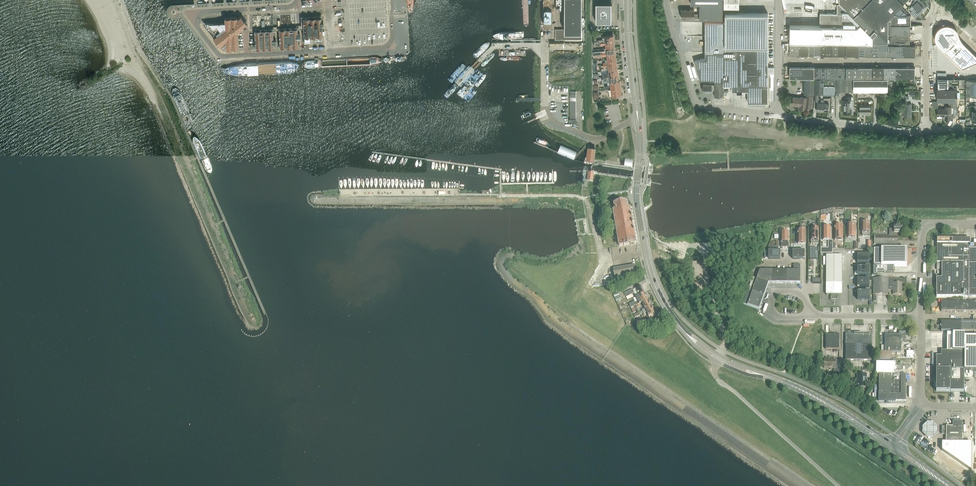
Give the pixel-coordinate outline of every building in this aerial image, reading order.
[(582,0),(565,0),(565,29),(555,29),(555,39),(582,40),(582,0)] [(699,13),(699,18),(699,19),(723,19),(723,0),(691,0),(691,4),(699,4),(699,13)] [(724,9),(738,9),(738,0),(724,0),(724,9)] [(839,3),(845,8),(845,11),(839,11),(839,13),(837,13),(820,13),(819,26),(790,25),(789,41),(822,42),(843,42),(867,42),(867,43),(873,43),(873,42),(888,42),(888,20),(893,15),(901,6),(903,3),(906,0),(839,0),(839,3)] [(910,12),(915,18),(922,11),(927,6),(922,2),(920,0),(916,0),(915,1),(913,2),(915,3),(913,6),(915,8),(912,10),(910,12)] [(596,2),(596,22),(604,22),(612,22),(612,11),(611,2),(596,2)] [(901,6),(893,15),(908,16),(907,14),(901,9),(902,7),(901,6)] [(694,18),(699,18),(699,13),(694,13),(694,9),(681,9),(681,18),(694,18)] [(768,13),(725,13),(725,22),(705,21),(705,58),(694,61),(700,80),(712,80),(712,81),(714,81),(723,81),(723,83),(723,85),(731,85),(731,90),(736,90),(736,92),(742,92),(742,90),(747,91),(747,102),(768,102),(768,47),(768,13)] [(910,24),(910,16),(908,16),(893,15),(890,19),(890,23),(910,24)] [(224,17),(224,22),(225,25),(210,26),(212,29),(210,31),(209,31),(222,48),(225,45),(226,45),(226,49),(238,48),(237,32),(243,27),(244,27),(246,25),(247,24),(244,20),(241,16),(236,19),(236,17),(224,17)] [(304,43),(322,42),(321,27),(323,26),(323,21),(321,21),(321,17),(302,18),(303,29),(304,43)] [(203,23),(210,31),(212,29),(210,26),(225,25),(224,22),(209,23),(203,23)] [(890,24),(890,33),(910,34),(910,29),(910,25),(890,24)] [(935,36),(935,37),(935,38),(935,39),(935,40),(935,41),(936,41),(936,42),(936,43),(937,43),(937,44),(938,45),(942,49),(960,67),(974,53),(964,44),(958,37),(959,36),(959,35),(958,35),(958,34),(958,33),(958,32),(957,32),(957,31),(957,30),(956,30),(956,29),(955,28),(954,28),(954,27),(953,27),(953,26),(952,26),(951,26),(951,25),(950,25),(949,25),(948,25),(947,25),(946,25),(945,25),(944,25),(943,25),(942,25),(942,26),(941,26),(940,26),(940,27),(939,27),(939,28),(938,28),(938,29),(937,29),(937,30),(936,30),(936,31),(936,32),(935,32),(935,33),(935,34),(935,35),(935,36)] [(261,31),(254,31),(255,50),(274,49),(273,47),(273,44),(276,44),(276,39),(273,39),(273,30),(265,30),(265,29),(261,29),(261,31)] [(297,33),(297,29),(288,29),(278,30),(280,48),(289,48),(298,47),(298,39),(300,39),(300,32),(299,32),(299,33),(297,33)] [(910,34),(890,33),(890,42),(910,43),(910,34)] [(799,54),(799,43),(790,43),(790,54),(799,54)] [(808,43),(799,43),(799,54),(808,55),(808,43)] [(902,45),(902,56),(915,56),(915,45),(902,45)] [(602,50),(593,52),(593,55),(595,54),(597,54),(600,54),(615,52),(614,46),(606,47),(604,48),(605,51),(602,51),(602,50)] [(960,67),(962,68),(975,62),(975,55),(974,53),(960,67)] [(351,58),(216,65),(217,82),(352,75),(351,58)] [(789,67),(789,78),(814,78),(814,67),(789,67)] [(902,67),(902,78),(914,78),(914,67),(902,67)] [(965,88),(965,78),(938,78),(938,88),(953,88),(953,84),(959,84),(959,88),(965,88)] [(804,94),(814,94),(814,79),(804,79),(804,94)] [(815,79),(815,94),(819,94),(823,94),(823,79),(815,79)] [(834,79),(834,80),(834,91),(852,91),(852,79),(834,79)] [(870,91),(870,79),(853,79),(853,91),(870,91)] [(887,79),(870,79),(870,91),(887,91),(887,79)] [(608,86),(605,86),(605,89),(611,88),(620,87),(619,80),(618,80),(610,81),(611,85),(608,86)] [(834,91),(834,80),(824,80),(823,94),(834,94),(834,91)] [(966,80),(966,101),(969,101),(970,95),(975,95),(975,80),(966,80)] [(703,84),(703,91),(711,91),(711,90),(714,90),(714,97),(722,97),(722,87),(722,83),(723,83),(723,81),(714,81),(714,83),(714,84),(703,84)] [(621,94),(620,87),(611,88),(612,95),(621,94)] [(957,88),(953,88),(938,88),(937,88),(937,101),(953,100),(957,100),(957,88)] [(899,95),(899,100),(908,100),(908,95),(904,95),(904,91),(899,91),(899,95)] [(806,95),(805,97),(801,97),(801,98),(793,97),(792,105),(801,106),(801,109),(805,109),(805,107),(811,108),(812,96),(806,95)] [(853,107),(853,103),(853,97),(847,97),(847,100),(843,100),(843,113),(851,113),(851,107),(853,107)] [(817,102),(816,110),(822,111),(822,110),(828,111),(829,104),(824,103),(824,100),(821,100),(820,103),(817,102)] [(937,108),(937,116),(945,116),(945,119),(951,119),(951,113),(951,112),(953,112),(953,107),(953,101),(950,101),(948,101),(948,106),(945,106),(945,108),(938,108),(937,108)] [(901,109),(900,109),(900,112),(901,112),(904,112),(904,117),(911,117),(911,104),(904,104),(901,104),(901,109)] [(859,105),(859,114),(863,114),(863,113),(866,113),(866,114),(870,114),(870,110),(871,110),(872,109),(872,107),(871,106),(870,106),(870,105),(859,105)] [(561,145),(558,151),(573,157),(576,151),(561,145)] [(587,158),(593,159),(595,148),(588,147),(587,158)] [(631,217),(630,209),(628,209),(627,203),(614,205),(615,211),(612,212),(615,233),(617,233),(619,245),(619,246),(624,245),(624,246),(625,246),(625,245),(630,244),(630,245),(631,245),(631,244),(635,243),(635,242),(634,232),(635,232),(635,231),(633,231),(632,225),(634,225),(634,223),(632,224),(631,218),(632,218),(632,217),(631,217)] [(876,235),(874,235),(874,244),(898,244),(898,235),(897,235),(897,233),(902,233),(902,225),(894,225),(894,230),(889,230),(889,235),(876,235)] [(842,240),(842,226),(835,226),(835,228),(834,228),(834,229),(835,229),(835,240),(842,240)] [(805,230),(798,230),(798,233),(797,233),(797,234),(798,234),(798,244),(805,244),(805,230)] [(966,297),(967,239),(937,239),(936,270),(941,270),(941,278),(936,278),(936,297),(962,297),(966,297)] [(966,297),(975,297),(975,244),(970,244),(970,239),(967,239),(966,297)] [(894,266),(907,266),(907,250),(874,249),(873,274),(877,274),(877,272),(894,272),(894,266)] [(780,251),(768,251),(768,259),(780,259),(780,251)] [(792,251),(792,259),(804,259),(804,251),(792,251)] [(841,294),(841,255),(826,255),(826,294),(841,294)] [(869,255),(857,255),(857,263),(869,263),(869,255)] [(635,274),(634,266),(615,269),(614,269),(616,277),(635,274)] [(857,267),(857,275),(869,275),(869,267),(857,267)] [(760,270),(757,279),(768,283),(772,283),(772,270),(760,270)] [(757,279),(752,277),(750,284),(766,289),(768,283),(757,279)] [(857,279),(857,287),(869,287),(869,279),(857,279)] [(888,294),(888,290),(888,285),(888,279),(873,279),(873,294),(888,294)] [(888,290),(893,290),(893,294),(901,294),(901,283),(906,283),(906,279),(888,279),(888,285),(888,290)] [(750,284),(748,290),(764,296),(766,289),(750,284)] [(635,288),(639,295),(644,292),(641,286),(635,288)] [(764,296),(748,290),(745,297),(761,303),(764,296)] [(857,291),(857,299),(869,299),(869,291),(857,291)] [(644,292),(639,295),(636,297),(638,301),(635,302),(636,305),(639,303),(642,302),(648,299),(644,292)] [(761,303),(745,297),(743,303),(759,309),(761,303)] [(651,306),(648,299),(642,302),(645,309),(651,306)] [(645,309),(642,310),(644,314),(647,312),(648,316),(652,314),(654,313),(651,306),(645,309)] [(941,322),(941,331),(953,331),(961,331),(961,322),(941,322)] [(878,352),(878,360),(889,360),(892,360),(892,352),(901,352),(901,339),(901,334),(898,334),(893,334),(893,331),(889,331),(889,334),(885,334),(885,352),(878,352)] [(936,356),(936,391),(964,391),(964,370),(964,361),(964,336),(964,333),(952,333),(947,333),(946,351),(941,351),(941,356),(936,356)] [(839,334),(825,334),(825,349),(839,349),(839,334)] [(846,334),(846,344),(872,344),(872,334),(846,334)] [(964,370),(975,370),(975,336),(964,336),(964,361),(964,370)] [(872,344),(846,344),(845,360),(871,360),(872,344)] [(833,368),(833,371),(833,379),(839,383),(839,371),(839,363),(836,363),(836,360),(824,360),(824,368),(833,368)] [(876,364),(876,374),(876,377),(879,377),(878,401),(885,401),(885,402),(886,403),(888,403),(888,402),(888,401),(905,401),(906,374),(894,374),(894,370),(895,370),(895,364),(876,364)] [(865,387),(867,387),(867,374),(857,374),(857,387),(858,387),(858,391),(865,391),(865,387)] [(962,422),(953,422),(952,426),(942,426),(941,434),(946,434),(946,442),(942,442),(942,450),(971,471),(971,443),(962,442),(962,426),(962,422)] [(933,423),(927,423),(922,428),(922,434),(926,439),(933,439),(937,434),(938,428),(933,423)]
